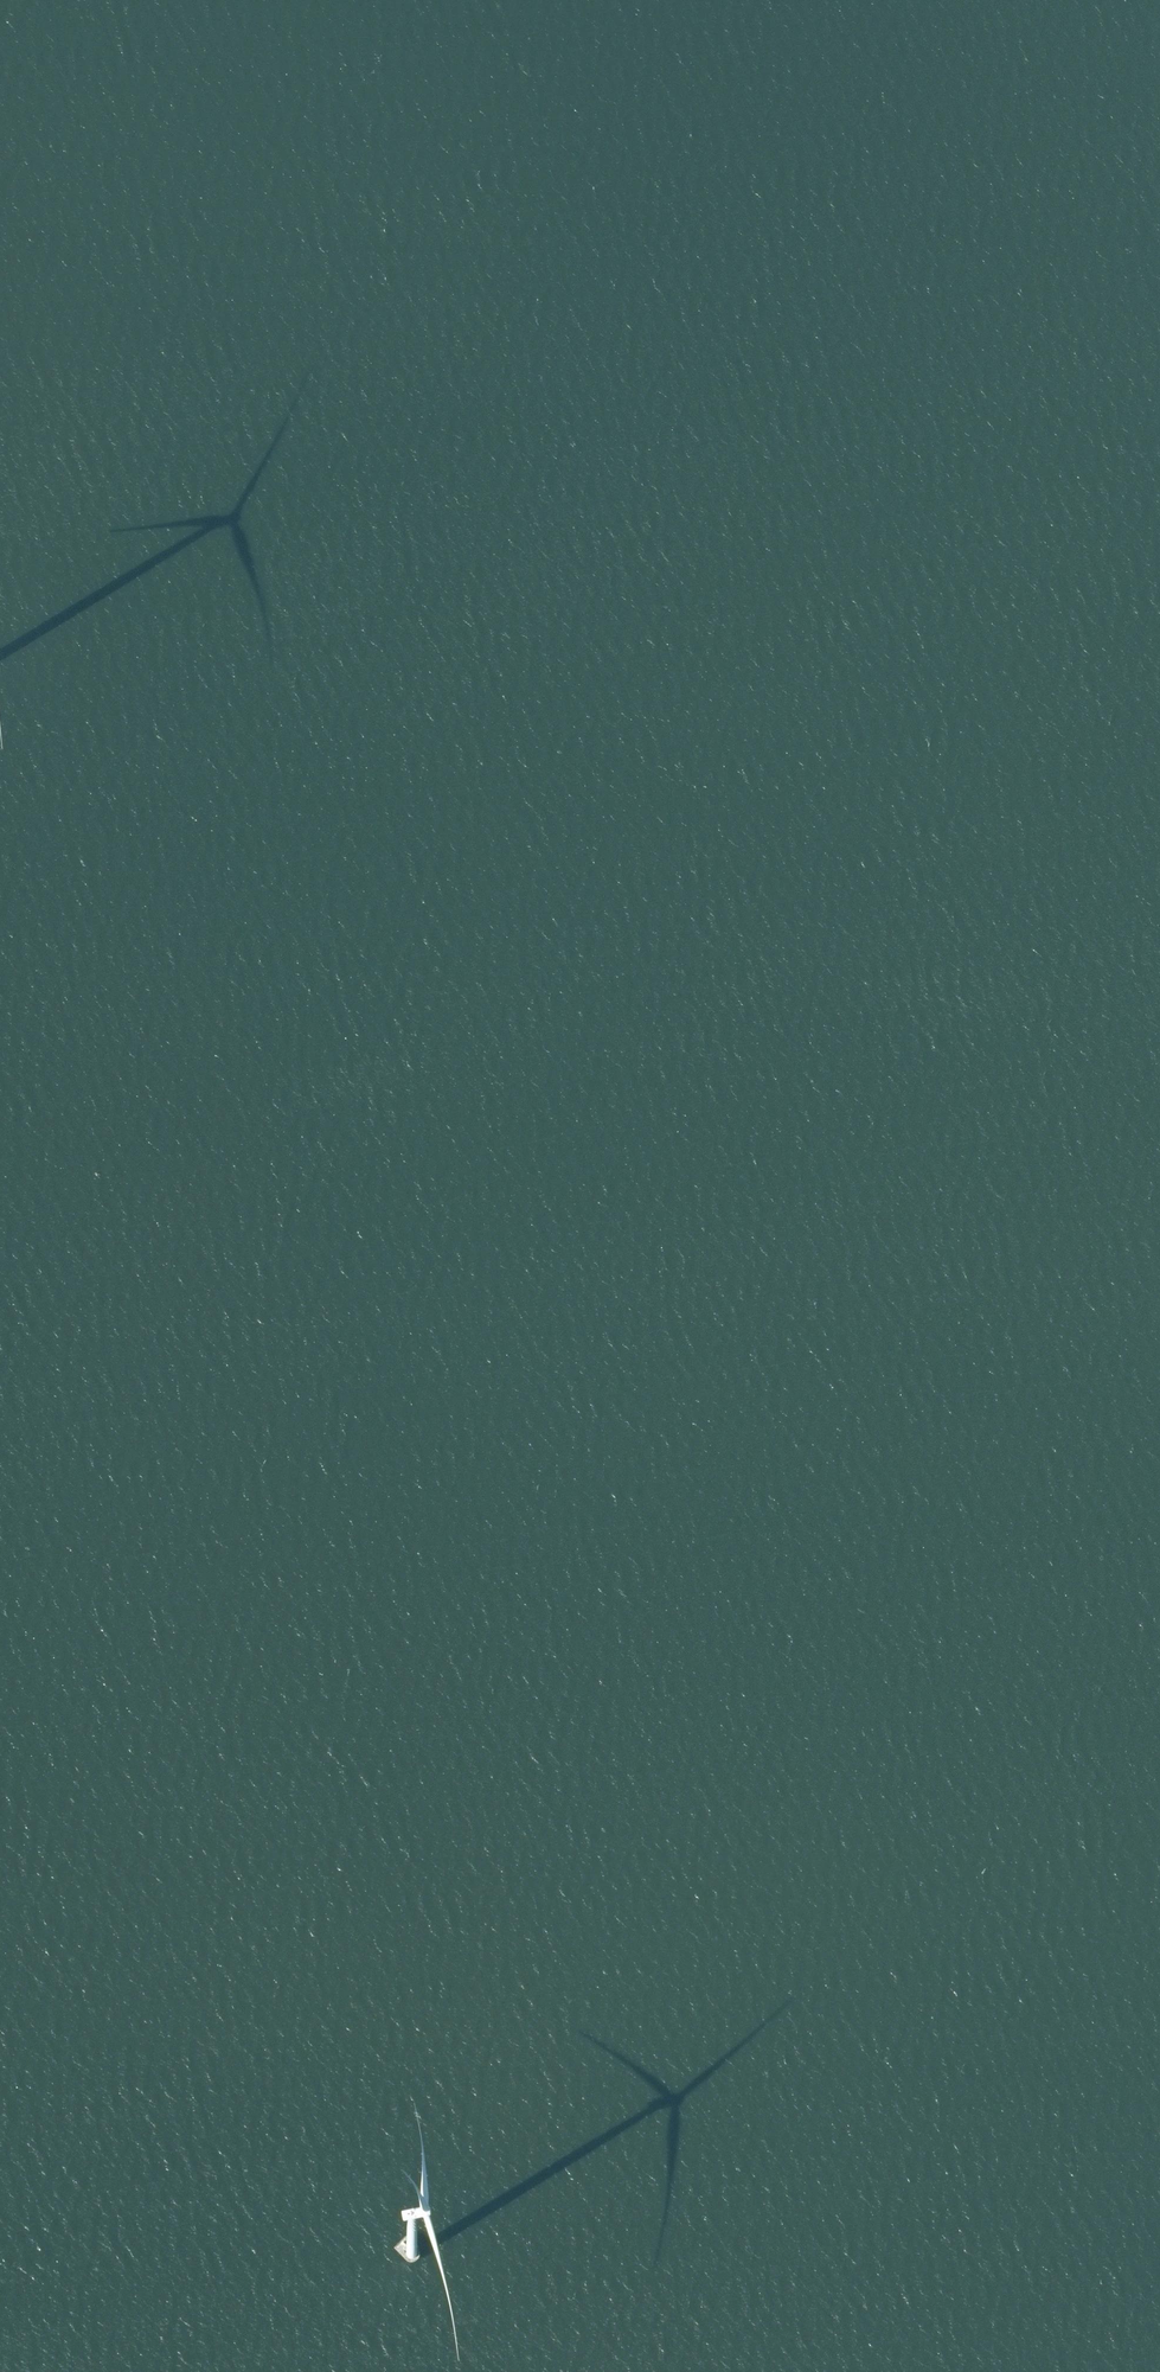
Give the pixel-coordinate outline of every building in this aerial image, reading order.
[(407,2254),(407,2256),(407,2258),(409,2260),(410,2261),(412,2261),(415,2261),(416,2260),(417,2258),(418,2256),(417,2254),(416,2252),(415,2251),(412,2250),(410,2251),(409,2252),(407,2254)]
